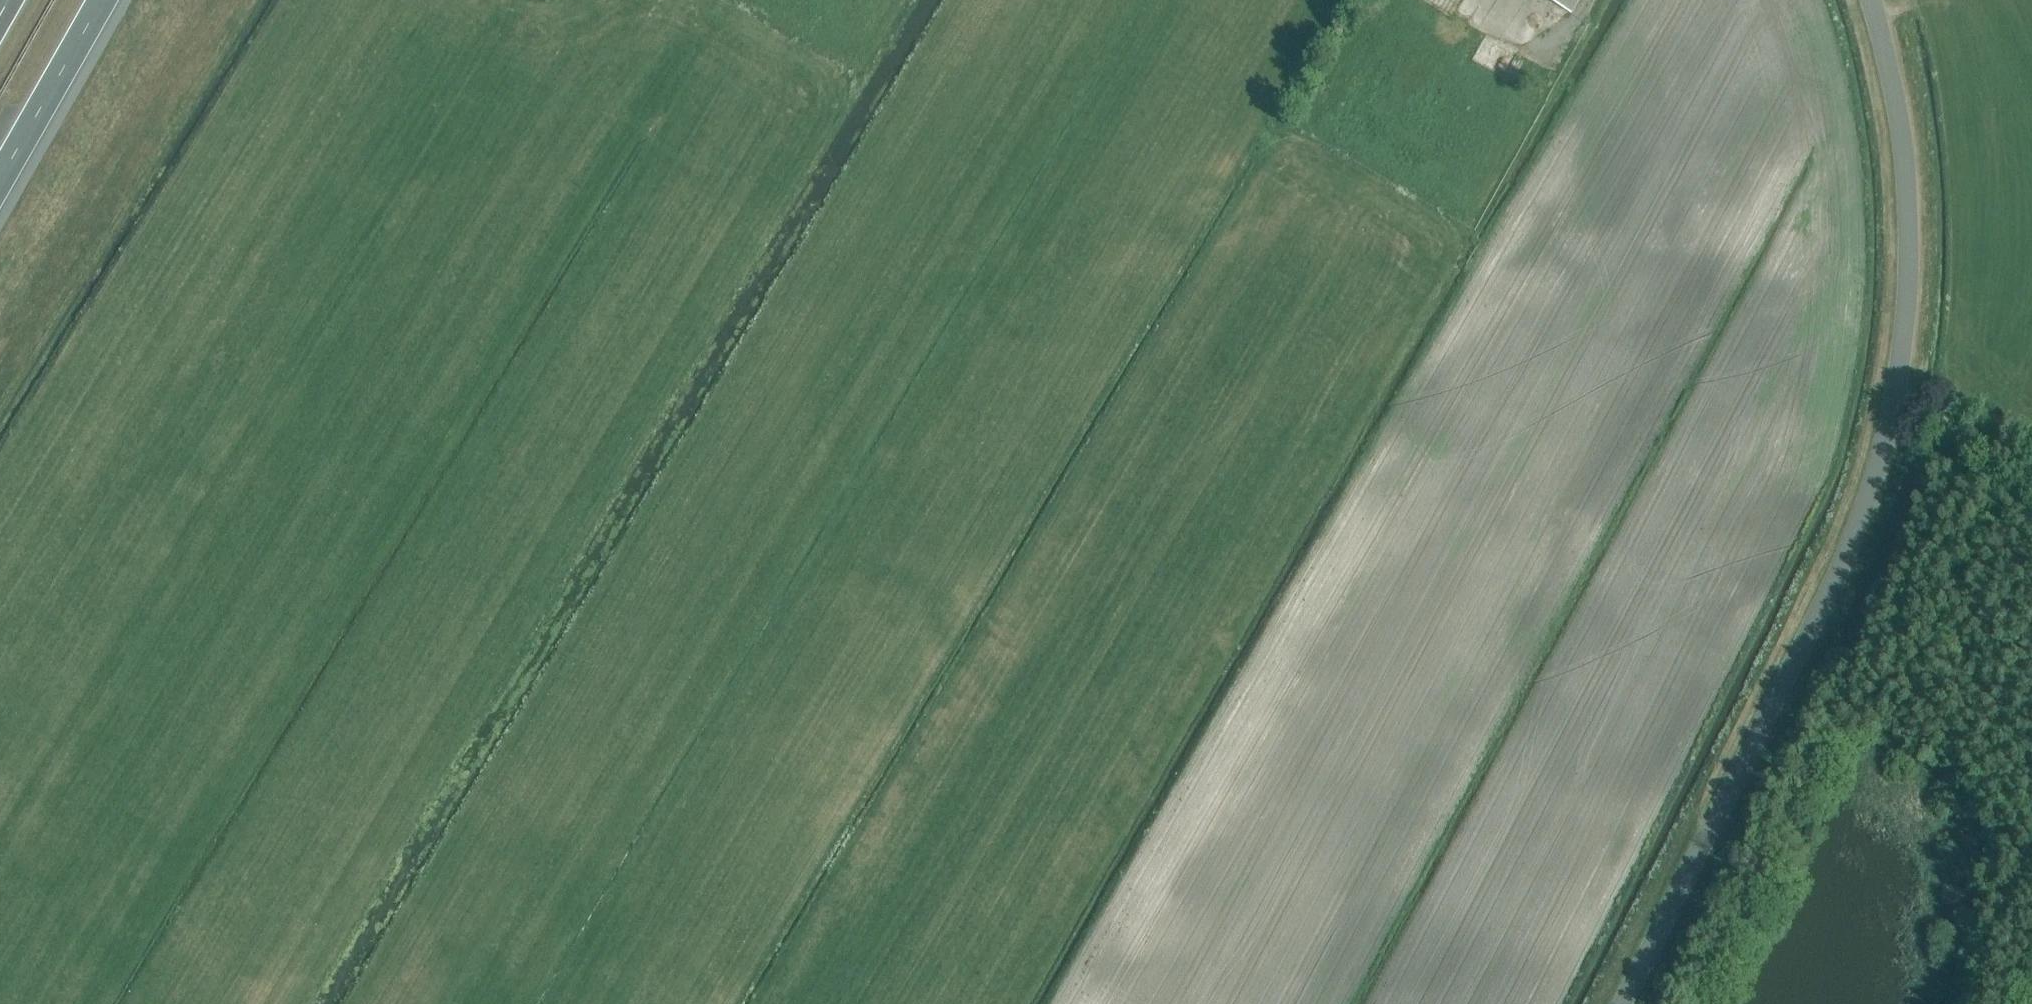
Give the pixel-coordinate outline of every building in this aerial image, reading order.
[(1571,13),(1579,0),(1549,0),(1571,13)]
